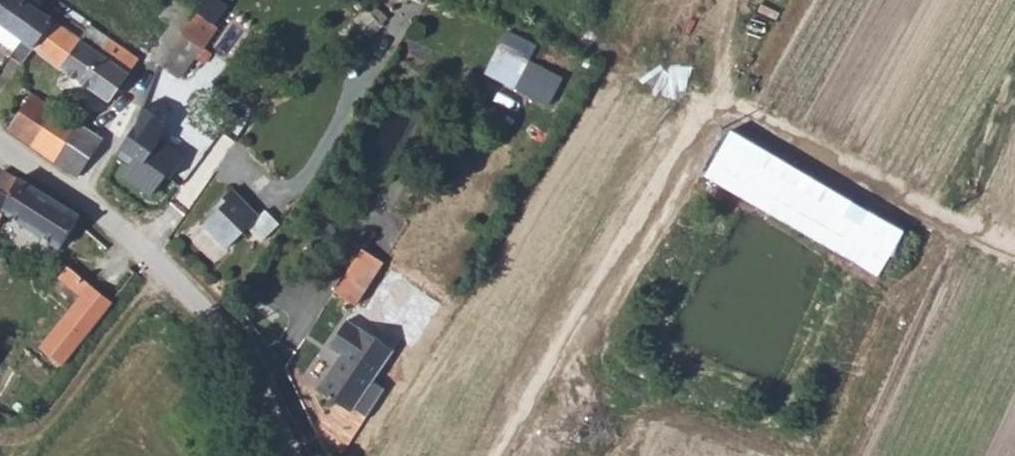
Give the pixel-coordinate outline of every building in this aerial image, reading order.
[(27,0),(0,0),(0,26),(19,41),(10,53),(8,57),(20,66),(33,49),(52,22),(25,3),(27,0)] [(169,26),(178,32),(193,12),(191,11),(175,0),(172,0),(159,18),(169,26)] [(216,28),(193,12),(178,32),(202,48),(216,28)] [(121,52),(122,51),(88,27),(77,41),(52,22),(33,49),(107,104),(116,91),(121,94),(135,72),(133,69),(137,64),(121,52)] [(10,53),(19,41),(0,26),(0,46),(10,53)] [(159,41),(168,47),(178,32),(169,26),(159,41)] [(485,72),(551,104),(566,74),(532,58),(539,43),(507,27),(485,72)] [(156,64),(179,79),(194,59),(202,48),(178,32),(168,47),(156,64)] [(210,54),(202,48),(194,59),(202,65),(210,54)] [(6,112),(14,118),(30,94),(22,89),(6,112)] [(30,94),(14,118),(6,130),(30,147),(54,109),(30,94)] [(54,109),(30,147),(53,163),(79,125),(54,109)] [(76,179),(101,141),(79,125),(53,163),(76,179)] [(4,210),(18,180),(2,170),(1,171),(0,173),(0,218),(4,210)] [(61,246),(79,217),(18,180),(4,210),(61,246)] [(221,190),(232,201),(236,197),(225,186),(221,190)] [(747,199),(766,209),(773,198),(755,186),(747,199)] [(253,214),(236,197),(232,201),(221,190),(207,206),(210,209),(197,222),(222,246),(253,214)] [(885,271),(903,223),(855,206),(837,253),(885,271)] [(333,292),(354,306),(361,296),(340,280),(333,292)] [(72,318),(88,329),(110,300),(93,288),(72,318)] [(353,407),(366,415),(393,372),(385,368),(378,379),(373,385),(370,382),(374,376),(391,350),(358,327),(357,329),(345,321),(327,348),(338,357),(317,389),(333,401),(349,412),(353,407)] [(60,333),(51,345),(64,354),(72,342),(60,333)] [(327,409),(344,420),(349,412),(333,401),(327,409)]
